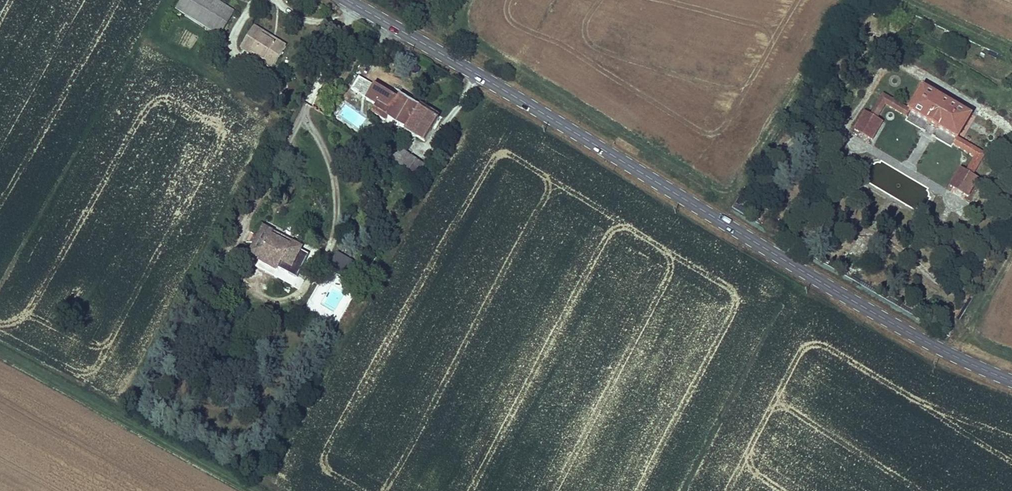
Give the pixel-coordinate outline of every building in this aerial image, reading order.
[(175,10),(220,38),(236,12),(215,0),(181,0),(175,10)] [(254,26),(240,50),(272,70),(287,46),(254,26)] [(376,88),(357,77),(348,93),(374,109),(371,114),(388,123),(390,118),(410,130),(423,109),(403,98),(402,99),(378,85),(376,88)] [(965,118),(917,88),(903,111),(901,114),(951,143),(952,141),(965,118)] [(883,99),(876,95),(863,117),(869,121),(879,105),(883,99)] [(903,111),(883,99),(879,105),(899,118),(901,114),(903,111)] [(440,119),(423,109),(410,130),(408,134),(425,144),(440,119)] [(872,126),(859,117),(851,129),(864,137),(872,126)] [(968,158),(971,152),(952,141),(951,143),(949,147),(968,158)] [(427,167),(397,146),(386,162),(415,183),(427,167)] [(978,156),(971,152),(968,158),(959,174),(966,178),(978,156)] [(966,181),(956,175),(949,187),(959,193),(966,181)] [(303,248),(263,227),(248,255),(259,261),(257,264),(277,274),(279,270),(297,280),(310,256),(302,252),(303,248)] [(368,267),(338,253),(327,274),(357,289),(368,267)]
